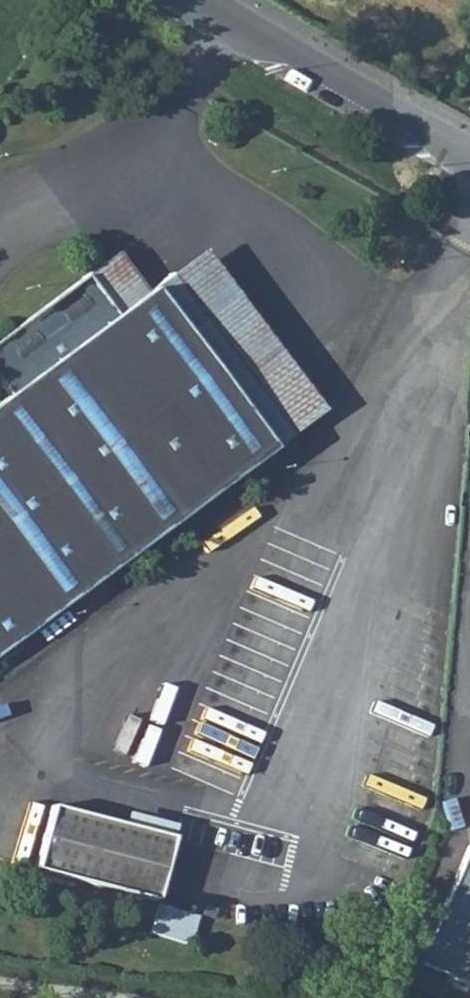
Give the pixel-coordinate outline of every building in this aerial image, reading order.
[(108,264),(88,279),(105,302),(125,287),(108,264)] [(256,466),(138,304),(125,287),(105,302),(88,279),(0,343),(0,384),(10,398),(0,406),(0,653),(256,466)] [(173,279),(138,304),(256,466),(291,440),(173,279)] [(26,867),(87,883),(130,893),(140,896),(147,897),(163,834),(42,803),(26,867)] [(469,986),(469,842),(467,841),(415,963),(469,986)] [(151,899),(144,927),(184,937),(191,908),(151,899)] [(443,984),(394,964),(391,978),(437,997),(443,984)]
